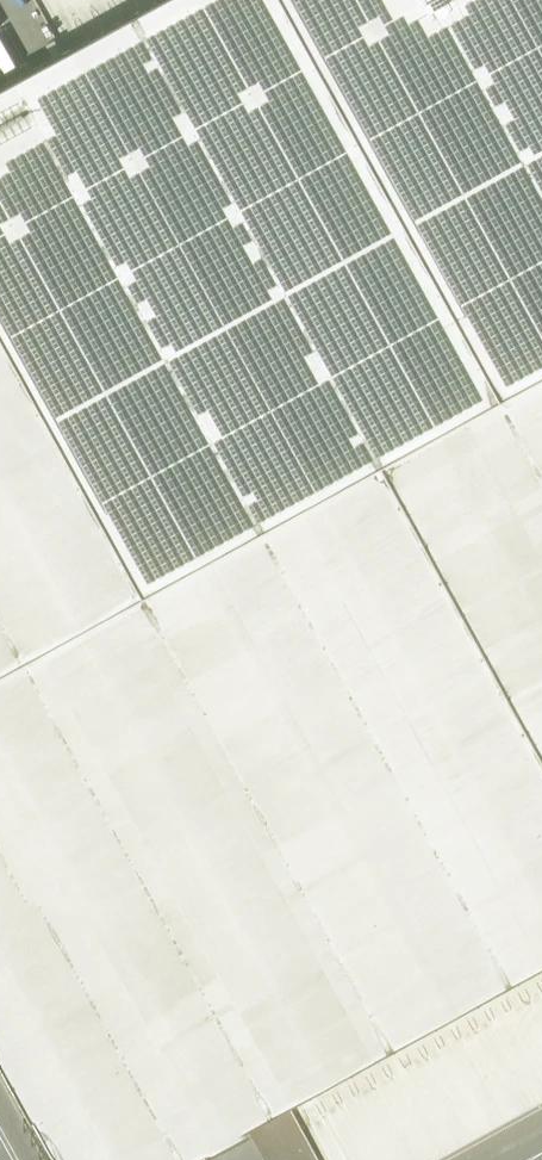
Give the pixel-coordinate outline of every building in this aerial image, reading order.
[(0,87),(0,323),(147,592),(411,447),(502,396),(282,0),(158,0),(65,51),(64,51),(0,87)] [(502,396),(541,375),(541,0),(282,0),(502,396)] [(178,647),(147,592),(0,323),(0,747),(178,647)] [(411,447),(541,680),(541,375),(502,396),(411,447)] [(0,747),(0,1068),(26,1116),(28,1115),(45,1144),(49,1149),(53,1153),(57,1157),(61,1159),(180,1159),(200,1149),(201,1151),(541,963),(541,680),(411,447),(147,592),(178,647),(0,747)]
